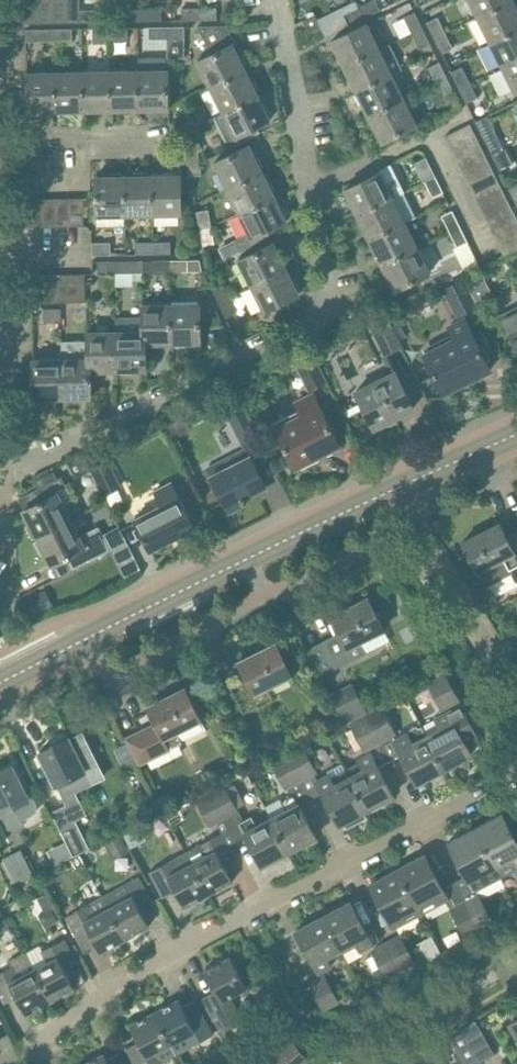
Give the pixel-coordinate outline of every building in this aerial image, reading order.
[(26,0),(13,0),(13,23),(27,23),(26,0)] [(41,22),(40,0),(26,0),(27,23),(41,22)] [(41,22),(55,22),(54,0),(40,0),(41,22)] [(55,22),(67,22),(66,0),(54,0),(55,22)] [(80,10),(79,0),(66,0),(67,22),(80,22),(80,10)] [(359,7),(364,17),(381,9),(376,0),(373,0),(359,7)] [(478,16),(511,0),(470,0),(478,16)] [(478,16),(490,41),(516,27),(516,7),(514,0),(511,0),(478,16)] [(349,25),(364,17),(359,7),(344,14),(349,25)] [(200,19),(199,8),(182,8),(182,20),(200,19)] [(200,19),(217,19),(217,8),(199,8),(200,19)] [(127,21),(145,20),(144,9),(127,9),(127,21)] [(145,20),(162,20),(162,9),(144,9),(145,20)] [(97,10),(80,10),(80,22),(97,21),(97,10)] [(423,27),(415,12),(405,17),(412,32),(423,27)] [(303,20),(305,22),(309,31),(321,26),(315,14),(303,20)] [(435,37),(446,32),(438,16),(427,22),(435,37)] [(344,66),(380,48),(367,23),(332,40),(333,43),(331,44),(336,55),(338,53),(344,66)] [(197,61),(210,86),(245,67),(244,66),(246,64),(241,54),(239,55),(234,44),(236,43),(227,25),(198,26),(198,27),(211,54),(197,61)] [(150,38),(167,38),(167,26),(149,27),(150,38)] [(167,26),(167,38),(184,38),(184,26),(167,26)] [(128,27),(111,28),(111,39),(128,39),(128,27)] [(431,43),(423,27),(412,32),(420,48),(431,43)] [(490,41),(502,65),(516,58),(516,27),(490,41)] [(73,28),(55,29),(55,40),(73,40),(73,28)] [(93,39),(111,39),(111,28),(93,28),(93,39)] [(38,41),(55,40),(55,29),(38,29),(38,41)] [(435,37),(443,53),(453,48),(446,32),(435,37)] [(357,91),(392,74),(380,48),(344,66),(357,91)] [(502,65),(515,91),(516,91),(516,58),(502,65)] [(448,78),(440,61),(429,67),(437,83),(448,78)] [(459,87),(470,81),(462,66),(452,71),(459,87)] [(222,111),(258,93),(256,91),(259,89),(254,79),(251,80),(245,67),(210,86),(222,111)] [(168,109),(168,99),(167,69),(140,70),(141,109),(168,109)] [(113,110),(112,70),(84,71),(85,110),(113,110)] [(141,109),(140,70),(112,70),(113,110),(117,110),(117,112),(128,112),(128,109),(141,109)] [(56,71),(27,72),(28,111),(32,111),(32,114),(44,114),(44,111),(57,111),(56,71)] [(85,110),(84,71),(56,71),(57,111),(61,111),(61,113),(72,113),(72,111),(85,110)] [(363,104),(369,116),(405,99),(392,74),(357,91),(358,93),(356,95),(358,99),(361,105),(363,104)] [(448,78),(437,83),(445,98),(455,93),(448,78)] [(459,87),(467,102),(478,97),(470,81),(459,87)] [(264,105),(258,93),(222,111),(235,137),(271,119),(269,116),(271,114),(266,104),(264,105)] [(405,99),(369,116),(370,118),(368,119),(373,130),(376,129),(382,141),(417,124),(405,99)] [(186,122),(186,124),(186,140),(198,139),(198,122),(186,122)] [(445,136),(450,147),(475,135),(470,124),(445,136)] [(484,138),(492,154),(503,149),(495,133),(484,138)] [(475,135),(450,147),(456,159),(481,147),(475,135)] [(198,139),(186,140),(187,156),(198,156),(198,139)] [(214,162),(227,188),(262,170),(261,167),(263,166),(258,156),(256,157),(250,144),(214,162)] [(456,159),(463,172),(488,160),(481,147),(456,159)] [(511,164),(503,149),(492,154),(500,169),(511,164)] [(198,156),(187,156),(187,158),(187,159),(190,176),(202,174),(198,157),(198,156)] [(488,160),(463,172),(468,183),(493,171),(488,160)] [(425,181),(436,176),(429,162),(418,168),(425,181)] [(227,188),(239,213),(275,195),(273,191),(275,190),(270,180),(268,181),(262,170),(227,188)] [(468,183),(474,195),(500,183),(493,171),(468,183)] [(137,175),(124,175),(125,215),(153,214),(153,175),(149,175),(149,172),(137,172),(137,175)] [(165,174),(153,175),(153,214),(181,214),(181,174),(177,174),(177,172),(165,172),(165,174)] [(358,215),(393,197),(380,172),(345,189),(347,193),(344,194),(350,204),(352,203),(358,215)] [(126,225),(125,215),(124,175),(96,176),(97,226),(126,225)] [(444,193),(436,176),(425,181),(434,199),(444,193)] [(500,183),(474,195),(480,207),(506,195),(500,183)] [(280,206),(275,195),(239,213),(249,232),(235,239),(240,251),(265,239),(262,233),(287,220),(286,216),(288,215),(283,205),(280,206)] [(511,207),(506,195),(480,207),(486,219),(511,207)] [(83,197),(70,198),(70,225),(84,225),(83,197)] [(405,223),(393,197),(358,215),(359,217),(357,218),(362,229),(364,228),(370,240),(405,223)] [(30,199),(31,226),(44,226),(43,198),(30,199)] [(44,226),(58,226),(57,198),(43,198),(44,226)] [(57,198),(58,226),(70,225),(70,198),(57,198)] [(18,227),(31,226),(30,199),(17,199),(18,227)] [(486,219),(492,231),(516,219),(516,218),(511,207),(486,219)] [(212,227),(208,209),(197,211),(200,229),(212,227)] [(450,231),(461,226),(454,212),(443,217),(450,231)] [(492,231),(499,244),(516,234),(516,219),(492,231)] [(382,265),(418,247),(405,223),(370,240),(371,243),(369,244),(374,254),(376,253),(382,265)] [(469,243),(461,226),(450,231),(459,248),(469,243)] [(200,229),(204,245),(215,243),(212,227),(200,229)] [(505,256),(516,249),(516,234),(499,244),(505,256)] [(171,241),(154,242),(154,253),(171,253),(171,241)] [(92,243),(92,247),(93,255),(110,254),(110,242),(92,243)] [(136,254),(154,253),(154,242),(136,242),(136,254)] [(252,286),(287,268),(274,242),(239,259),(252,286)] [(430,273),(418,247),(382,265),(383,267),(381,268),(386,279),(389,278),(395,290),(430,273)] [(200,259),(171,260),(171,271),(202,271),(200,259)] [(133,260),(114,261),(114,272),(133,272),(133,260)] [(154,272),(171,271),(171,260),(153,260),(154,272)] [(114,261),(98,261),(98,273),(114,272),(114,261)] [(287,268),(252,286),(264,311),(299,293),(298,289),(300,288),(295,278),(293,279),(287,268)] [(86,301),(85,273),(72,274),(72,302),(86,301)] [(44,274),(32,275),(32,302),(45,302),(44,274)] [(45,302),(58,302),(58,274),(44,274),(45,302)] [(58,302),(72,302),(72,274),(58,274),(58,302)] [(32,302),(32,275),(18,275),(19,303),(32,302)] [(462,279),(445,288),(458,315),(476,306),(462,279)] [(211,286),(219,302),(230,297),(222,280),(211,286)] [(219,302),(227,317),(237,312),(230,297),(219,302)] [(173,343),(172,303),(143,304),(144,331),(144,343),(146,343),(173,343)] [(200,303),(172,303),(173,343),(175,343),(175,345),(187,345),(187,343),(201,342),(200,303)] [(501,315),(513,339),(512,339),(516,350),(516,307),(501,315)] [(61,320),(61,308),(44,309),(44,321),(61,320)] [(61,308),(61,320),(78,320),(78,308),(61,308)] [(387,316),(371,324),(386,354),(401,346),(399,341),(392,327),(392,326),(387,316)] [(491,369),(465,318),(449,326),(455,338),(425,354),(444,393),(491,369)] [(393,326),(392,326),(392,327),(399,341),(407,337),(399,322),(393,326)] [(117,370),(116,331),(88,332),(88,358),(89,371),(91,371),(117,370)] [(144,331),(116,331),(117,370),(146,370),(146,343),(144,343),(144,331)] [(322,372),(312,353),(295,361),(309,390),(326,381),(322,372)] [(50,398),(63,398),(62,358),(33,359),(34,398),(38,398),(38,400),(50,400),(50,398)] [(91,397),(91,371),(89,371),(88,358),(62,358),(63,398),(66,398),(66,400),(78,400),(78,397),(91,397)] [(414,408),(396,371),(356,391),(374,427),(414,408)] [(244,444),(260,436),(236,390),(220,397),(244,444)] [(339,445),(314,393),(296,403),(301,414),(275,427),(295,467),(339,445)] [(208,468),(229,510),(247,501),(245,496),(266,485),(247,448),(234,455),(237,462),(228,467),(224,460),(208,468)] [(121,486),(117,478),(107,459),(91,467),(105,494),(121,486)] [(38,536),(71,519),(64,504),(73,499),(62,476),(37,488),(43,500),(24,510),(38,536)] [(195,527),(172,482),(155,491),(162,504),(134,518),(150,550),(167,541),(166,539),(176,533),(177,536),(195,527)] [(79,535),(71,519),(38,536),(52,564),(70,555),(76,567),(111,550),(99,525),(79,535)] [(463,542),(478,571),(486,587),(513,572),(511,568),(516,565),(516,530),(507,535),(500,522),(463,542)] [(324,640),(337,667),(365,652),(360,641),(384,629),(369,597),(331,616),(340,632),(324,640)] [(232,686),(244,712),(274,698),(268,686),(292,674),(276,643),(239,661),(247,678),(232,686)] [(458,700),(445,675),(430,683),(443,708),(458,700)] [(346,722),(366,712),(352,684),(332,694),(346,722)] [(148,706),(156,723),(125,738),(138,764),(182,743),(176,730),(201,718),(185,688),(148,706)] [(446,768),(472,754),(466,742),(477,736),(471,725),(461,705),(438,717),(443,726),(429,734),(424,725),(423,725),(446,768)] [(383,707),(368,715),(382,741),(397,733),(383,707)] [(367,749),(382,741),(368,715),(353,723),(367,749)] [(411,732),(409,733),(395,740),(417,783),(446,768),(423,725),(421,727),(418,725),(411,729),(411,732)] [(83,730),(39,752),(55,784),(57,783),(67,803),(52,810),(75,854),(89,847),(77,823),(76,824),(74,820),(86,814),(68,778),(99,763),(83,730)] [(304,746),(288,754),(302,780),(317,771),(304,746)] [(350,776),(368,809),(394,795),(371,752),(360,759),(365,768),(350,776)] [(287,787),(302,780),(288,754),(274,762),(287,787)] [(0,812),(9,829),(23,822),(21,820),(32,815),(36,811),(37,807),(36,803),(32,795),(28,797),(13,765),(0,771),(0,812)] [(366,817),(363,811),(368,809),(350,776),(336,783),(331,774),(317,781),(340,824),(344,822),(347,827),(366,817)] [(224,784),(209,792),(223,819),(239,810),(224,784)] [(210,826),(223,819),(209,792),(195,800),(210,826)] [(288,810),(272,818),(290,850),(316,836),(294,794),(283,800),(288,810)] [(502,812),(475,827),(503,877),(516,869),(516,840),(502,812)] [(290,850),(272,818),(258,825),(253,816),(240,823),(262,865),(290,850)] [(141,826),(125,834),(132,848),(148,840),(141,826)] [(503,877),(475,827),(448,841),(466,875),(456,880),(466,900),(480,927),(493,920),(477,890),(503,877)] [(207,855),(193,863),(209,893),(233,881),(225,865),(237,859),(223,832),(200,844),(207,855)] [(104,845),(113,862),(131,852),(122,835),(104,845)] [(2,858),(15,884),(33,876),(20,850),(2,858)] [(425,854),(399,868),(422,910),(448,897),(425,854)] [(209,893),(193,863),(178,871),(172,859),(150,871),(164,897),(176,890),(184,907),(209,893)] [(50,867),(38,873),(43,883),(55,878),(50,867)] [(422,910),(399,868),(371,883),(393,925),(422,910)] [(117,889),(103,896),(109,907),(126,938),(150,925),(141,909),(153,903),(139,877),(118,888),(117,889)] [(453,907),(466,934),(480,927),(466,900),(456,880),(454,881),(464,901),(453,907)] [(0,888),(0,902),(13,902),(13,888),(0,888)] [(103,896),(66,916),(85,950),(96,943),(101,952),(126,938),(109,907),(103,896)] [(325,915),(343,948),(357,941),(362,950),(373,944),(351,901),(325,915)] [(10,928),(1,909),(0,909),(0,932),(10,928)] [(343,948),(325,915),(296,930),(319,973),(333,966),(328,956),(343,948)] [(402,934),(388,942),(402,968),(416,961),(402,934)] [(40,945),(25,953),(34,969),(50,1000),(75,987),(66,971),(78,964),(64,938),(42,950),(40,945)] [(388,976),(402,968),(388,942),(374,949),(388,976)] [(0,972),(0,994),(5,1003),(17,997),(26,1013),(50,1000),(34,969),(25,953),(9,961),(12,966),(0,972)] [(216,991),(204,998),(220,1029),(217,1030),(220,1036),(221,1035),(229,1052),(232,1050),(239,1047),(249,1032),(243,1020),(231,997),(248,988),(239,970),(241,969),(236,958),(233,960),(231,956),(205,970),(213,987),(216,991)] [(327,974),(311,983),(325,1010),(341,1001),(327,974)] [(179,999),(155,1011),(177,1054),(192,1046),(214,1035),(195,1000),(183,1006),(179,999)] [(127,1047),(135,1063),(159,1063),(162,1062),(177,1054),(155,1011),(130,1025),(139,1041),(127,1047)] [(451,1039),(465,1063),(475,1063),(483,1060),(472,1041),(484,1034),(475,1019),(451,1039)] [(296,1043),(270,1063),(298,1063),(307,1057),(296,1043)] [(226,1049),(211,1057),(215,1063),(228,1063),(233,1062),(226,1049)] [(84,1063),(110,1063),(104,1053),(84,1063)]
